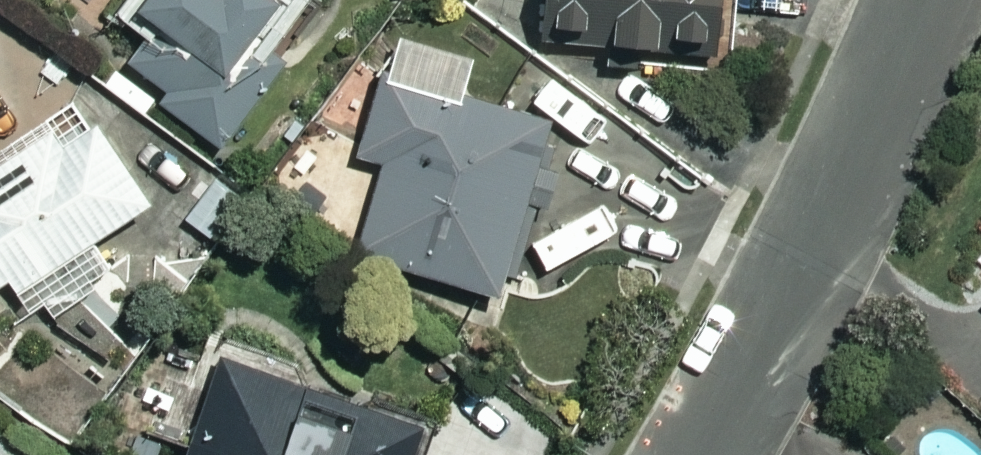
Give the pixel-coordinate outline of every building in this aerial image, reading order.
[(140,14),(157,28),(123,70),(219,147),(311,33),(280,9),(287,0),(151,0),(140,14)] [(737,0),(552,0),(549,43),(733,56),(737,0)] [(468,62),(394,39),(357,157),(385,166),(357,255),(496,299),(550,126),(457,97),(468,62)] [(110,267),(94,241),(147,208),(90,118),(51,142),(41,126),(0,152),(0,288),(10,282),(31,317),(44,308),(110,363),(140,327),(86,282),(110,267)] [(225,360),(189,454),(416,454),(426,429),(361,404),(351,431),(294,410),(302,389),(225,360)]
